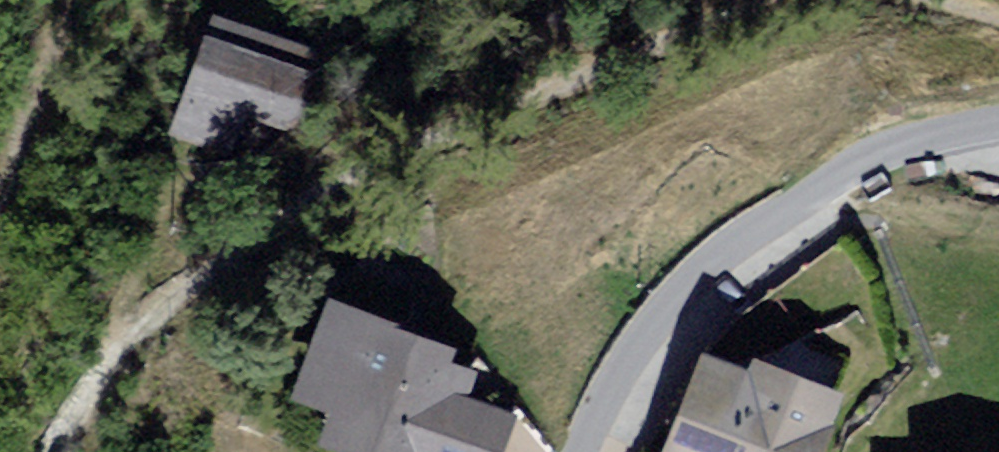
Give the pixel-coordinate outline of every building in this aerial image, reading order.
[(330,81),(211,37),(174,136),(235,159),(249,122),(307,143),(330,81)] [(343,313),(311,397),(347,410),(333,446),(349,451),(509,451),(517,429),(470,412),(487,367),(343,313)] [(854,418),(839,412),(845,394),(766,362),(759,375),(717,359),(676,451),(840,451),(854,418)]
